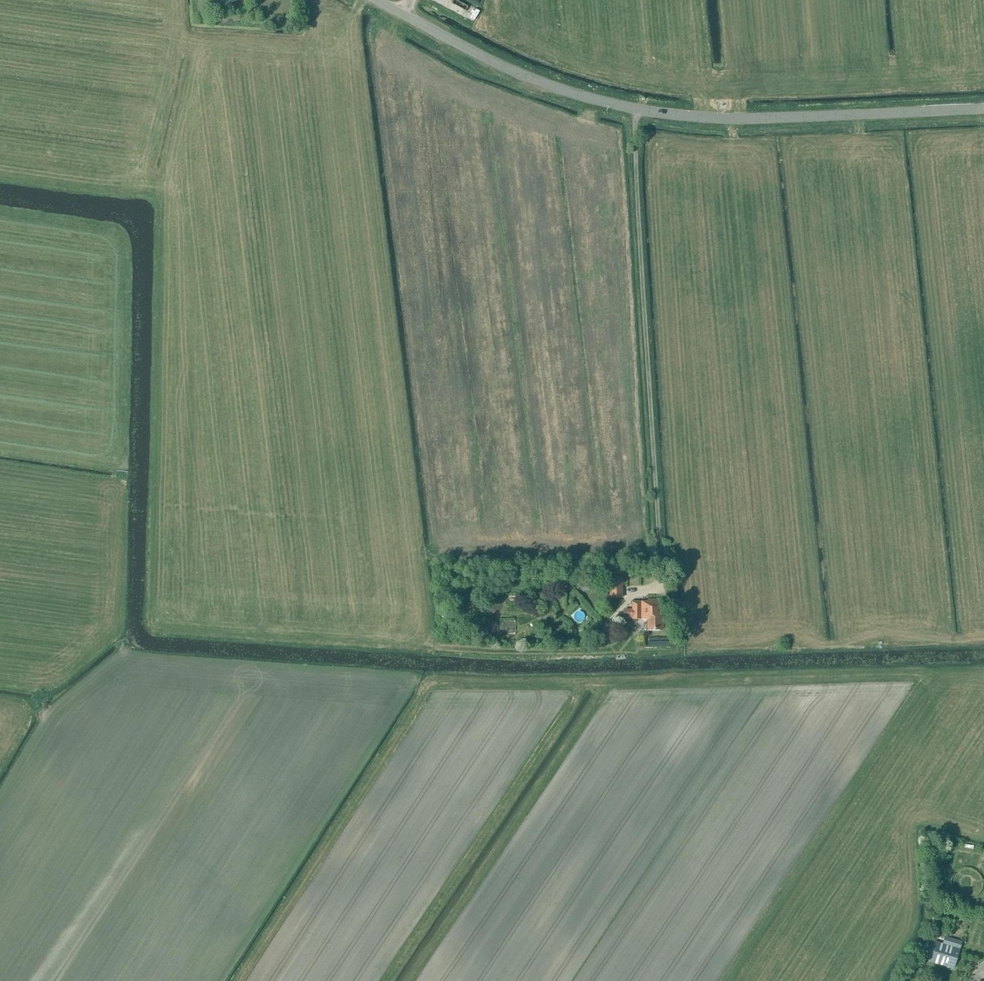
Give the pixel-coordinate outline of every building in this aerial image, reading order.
[(623,598),(622,586),(625,586),(624,579),(609,579),(610,599),(623,598)] [(663,602),(632,601),(632,619),(647,619),(647,630),(657,630),(657,628),(663,628),(663,602)] [(481,626),(475,625),(474,638),(487,639),(488,628),(481,628),(481,626)] [(954,969),(958,955),(960,949),(926,939),(920,958),(954,969)]
